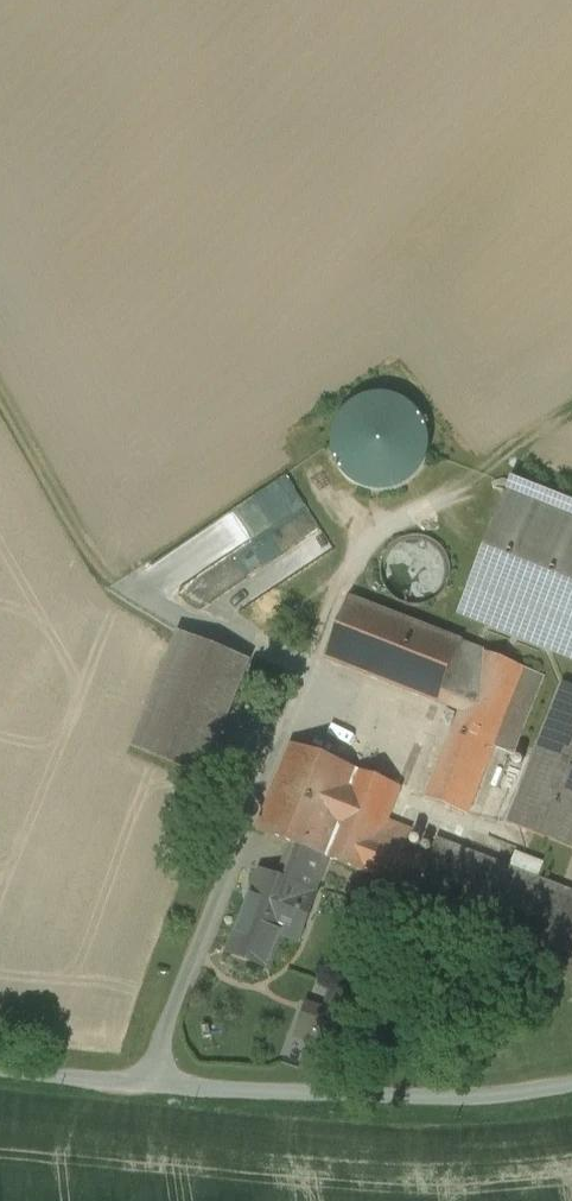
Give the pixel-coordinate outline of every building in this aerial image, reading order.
[(334,451),(337,461),(341,470),(347,478),(355,485),(364,489),(374,492),(384,493),(394,491),(404,488),(412,482),(420,475),(425,467),(429,457),(431,447),(430,437),(428,427),(423,418),(417,410),(409,404),(400,399),(390,396),(380,396),(370,397),(361,401),(352,406),(345,413),(339,422),(335,431),(334,441),(334,451)] [(282,582),(335,550),(290,475),(190,535),(210,568),(194,578),(208,601),(271,563),(282,582)] [(571,658),(571,505),(518,484),(490,553),(485,551),(460,613),(571,658)] [(382,563),(381,573),(384,583),(389,592),(396,598),(405,603),(415,605),(425,604),(434,600),(442,594),(448,586),(451,576),(451,566),(449,556),(444,548),(436,541),(427,536),(418,535),(408,536),(398,539),(391,546),(385,554),(382,563)] [(543,677),(352,600),(328,659),(463,711),(427,799),(467,815),(494,747),(513,755),(543,677)] [(248,663),(181,636),(136,748),(203,775),(248,663)] [(571,849),(571,687),(566,685),(511,825),(571,849)] [(292,745),(257,831),(298,847),(329,860),(367,874),(367,873),(418,894),(419,894),(433,859),(431,858),(405,847),(411,832),(387,823),(401,788),(292,745)] [(418,894),(411,909),(544,962),(571,894),(537,881),(544,864),(517,854),(509,870),(438,841),(431,858),(433,859),(419,894),(418,894)] [(274,878),(262,873),(255,889),(260,890),(247,924),(242,922),(230,953),(269,968),(282,934),(293,938),(304,912),(310,914),(318,895),(315,895),(329,860),(298,847),(287,873),(278,869),(274,878)] [(544,962),(570,972),(571,973),(571,895),(571,894),(544,962)] [(315,1041),(333,1047),(351,997),(332,991),(326,1010),(315,1041)] [(315,1041),(326,1010),(309,1004),(298,1035),(315,1041)]
